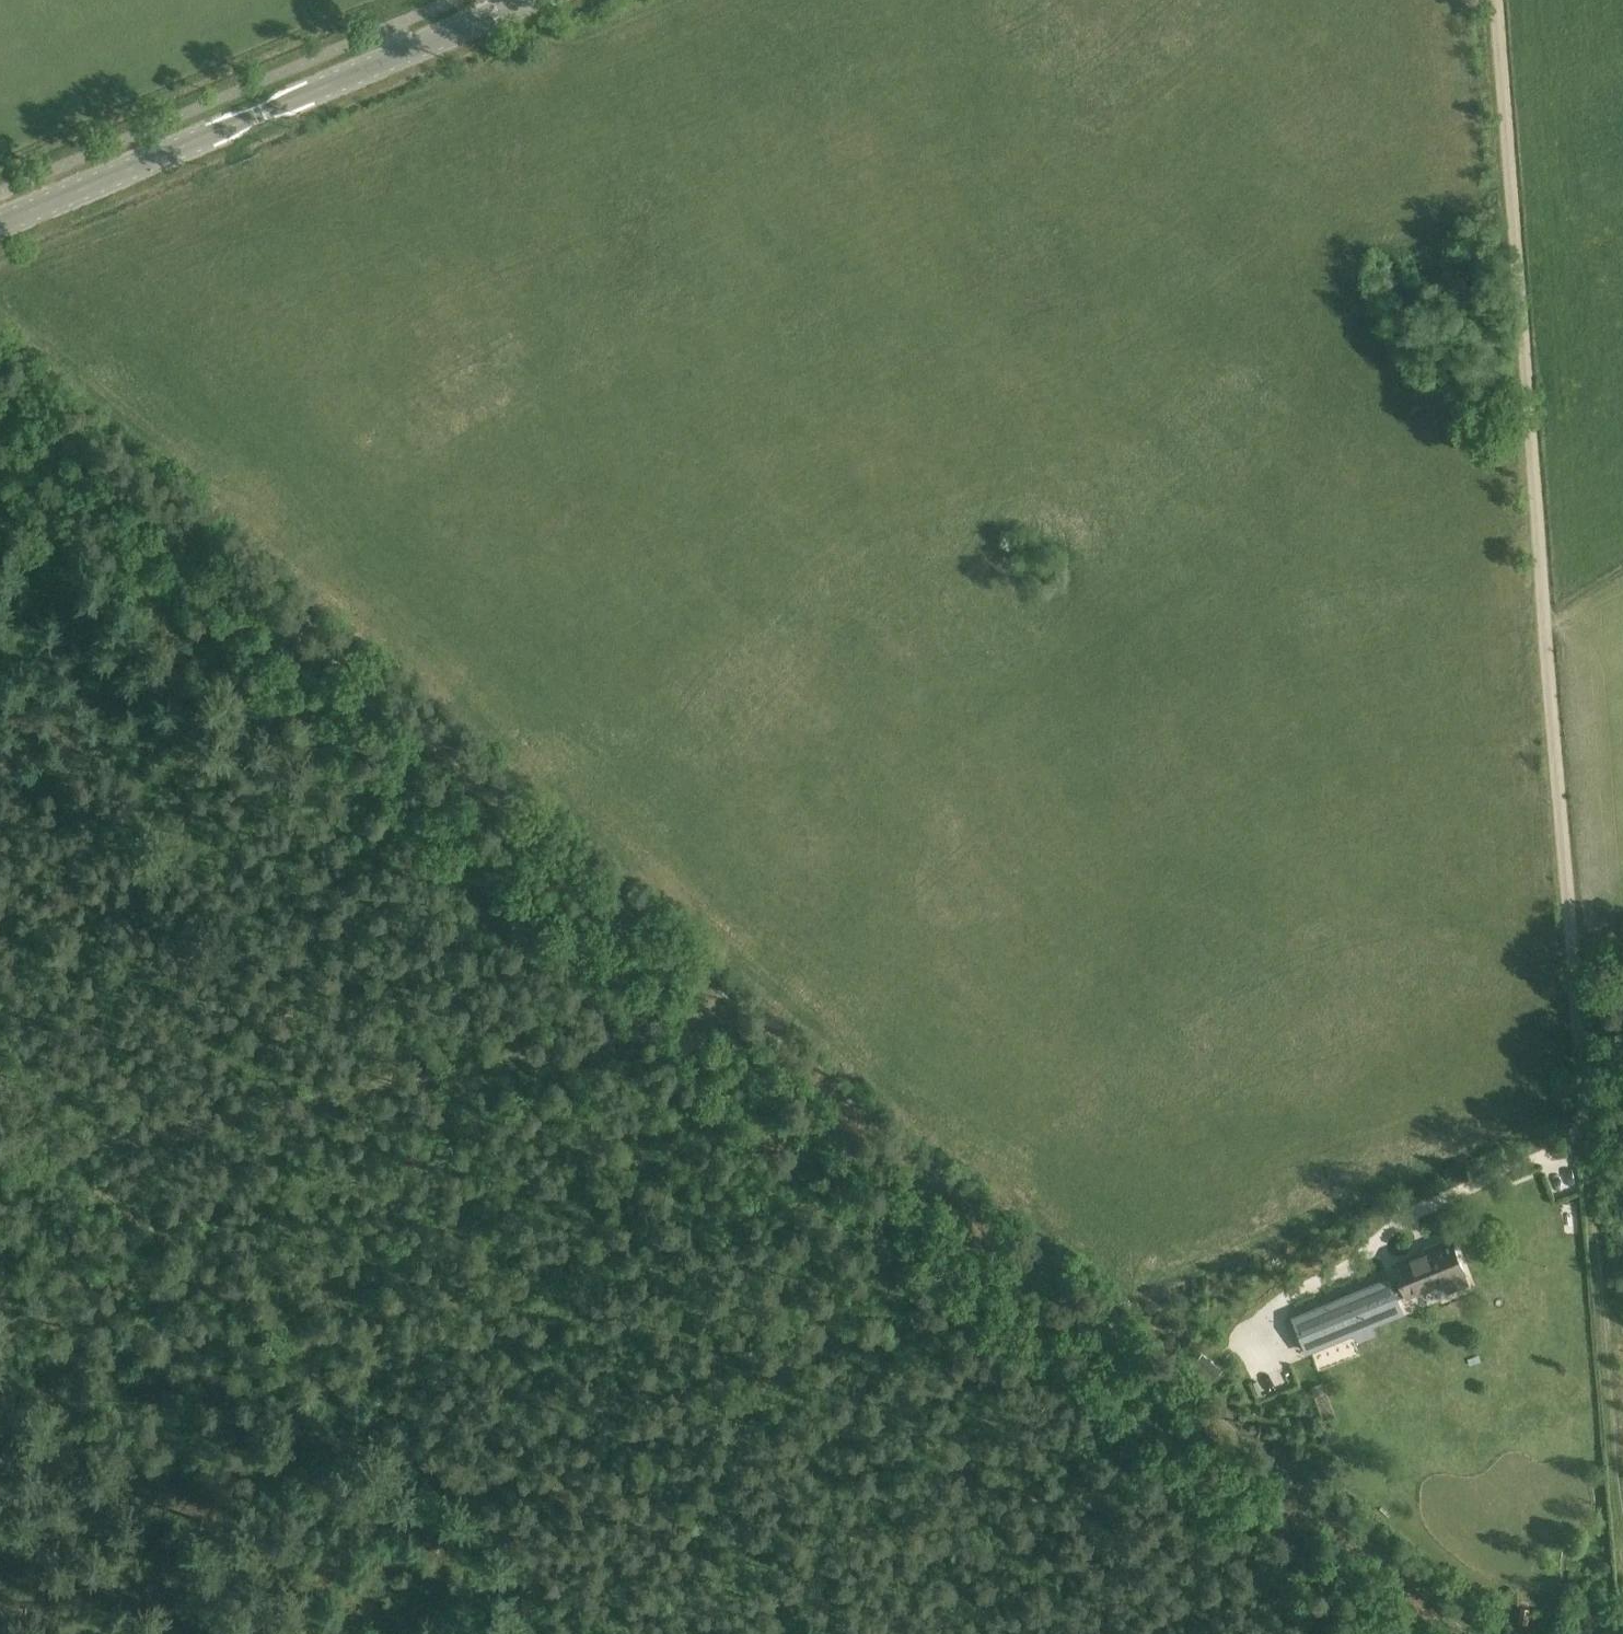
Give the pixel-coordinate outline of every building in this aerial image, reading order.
[(1410,1260),(1422,1288),(1463,1271),(1452,1243),(1410,1260)] [(1412,1309),(1398,1274),(1301,1313),(1316,1350),(1412,1309)] [(1528,1623),(1529,1608),(1521,1607),(1519,1622),(1528,1623)]
